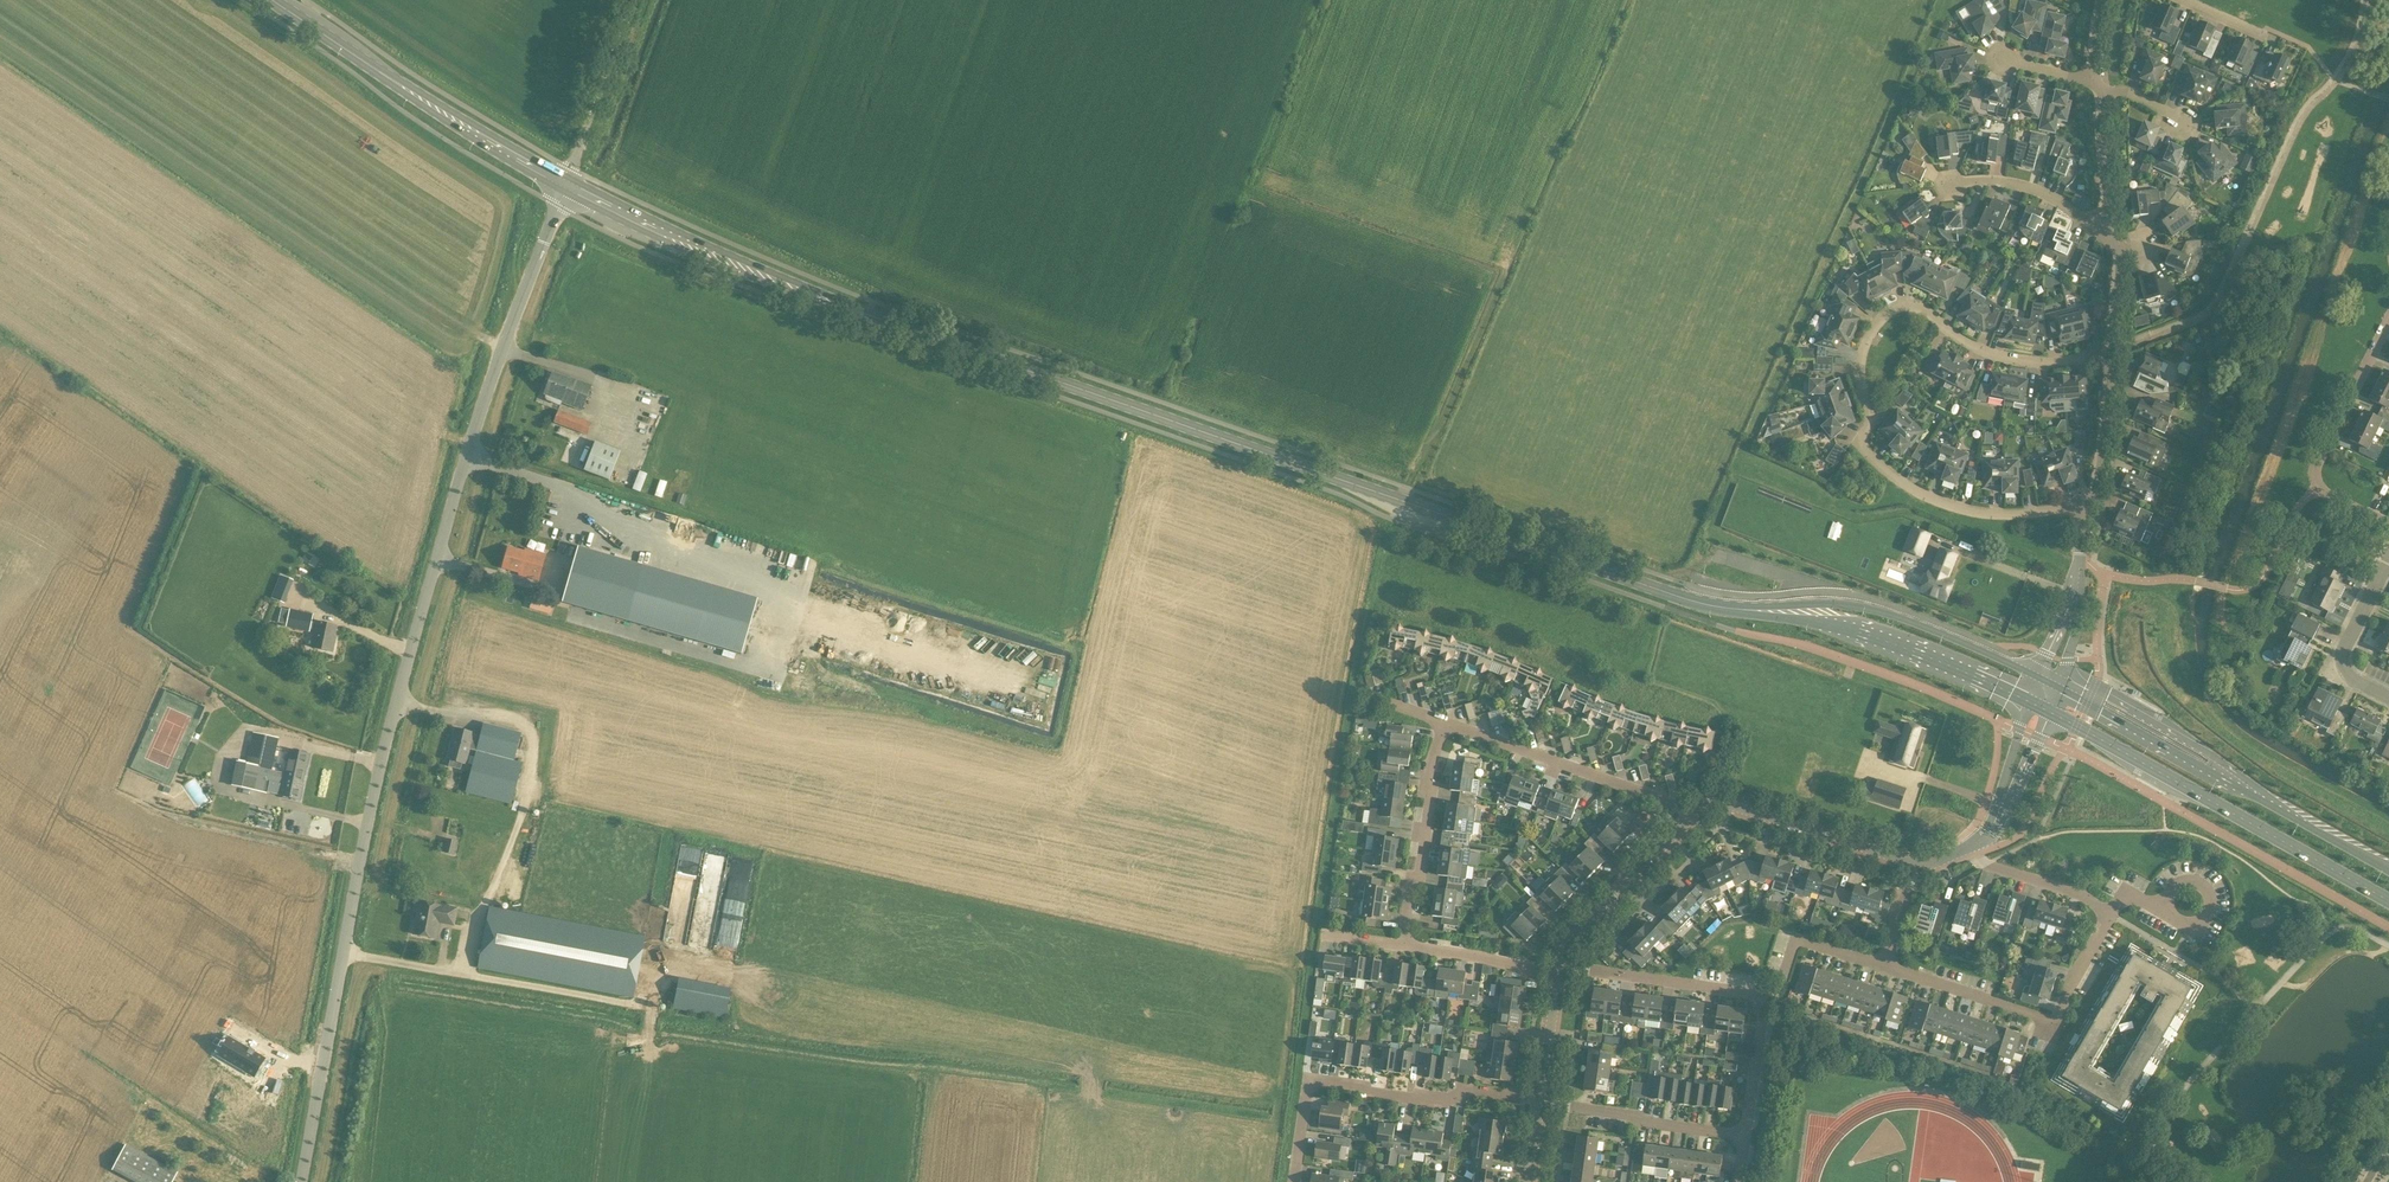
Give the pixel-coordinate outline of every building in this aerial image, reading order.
[(1967,7),(1972,17),(1963,22),(1971,35),(1977,31),(1981,37),(1981,38),(1982,37),(1994,30),(1991,26),(1993,24),(1994,25),(2001,21),(1997,13),(2005,8),(2000,0),(1978,0),(1967,7)] [(2035,23),(2034,23),(2035,19),(2043,21),(2046,6),(2028,1),(2024,16),(2022,15),(2021,17),(2019,17),(2017,21),(2018,22),(2013,29),(2021,34),(2020,35),(2027,40),(2031,33),(2030,32),(2035,23)] [(2159,39),(2173,45),(2180,29),(2171,25),(2177,12),(2163,5),(2159,13),(2158,13),(2152,27),(2162,31),(2159,39)] [(2041,47),(2048,49),(2047,54),(2064,59),(2067,46),(2058,44),(2064,18),(2055,15),(2057,10),(2050,9),(2041,47)] [(2216,29),(2199,22),(2190,43),(2197,47),(2196,49),(2205,52),(2203,56),(2211,59),(2219,42),(2212,39),(2212,38),(2216,29)] [(1937,38),(1946,42),(1949,35),(1940,31),(1937,38)] [(2134,46),(2141,50),(2144,42),(2142,41),(2136,38),(2135,38),(2134,46)] [(2244,39),(2241,40),(2238,39),(2228,60),(2236,64),(2234,70),(2248,76),(2253,63),(2246,60),(2253,45),(2249,44),(2248,41),(2244,39)] [(2186,44),(2179,41),(2173,55),(2180,58),(2186,44)] [(1969,81),(1968,73),(1976,72),(1973,56),(1968,57),(1967,49),(1936,55),(1938,67),(1951,64),(1954,83),(1969,81)] [(2148,61),(2149,63),(2141,79),(2156,86),(2164,66),(2159,64),(2161,59),(2160,56),(2146,49),(2142,59),(2148,61)] [(2259,61),(2253,77),(2270,84),(2276,82),(2280,83),(2282,79),(2284,78),(2283,76),(2290,62),(2275,55),(2270,64),(2268,65),(2259,61)] [(2183,96),(2198,102),(2199,100),(2207,104),(2218,78),(2188,64),(2184,74),(2185,74),(2179,87),(2185,90),(2183,96)] [(1983,96),(1987,97),(1986,100),(1989,100),(1990,103),(1997,105),(1995,113),(1997,117),(2006,119),(2009,105),(2013,91),(2005,89),(2006,86),(1998,84),(1997,81),(1993,80),(1991,82),(1990,82),(1990,85),(1985,84),(1983,96)] [(2221,89),(2225,96),(2240,88),(2225,82),(2221,89)] [(2044,99),(2037,97),(2039,88),(2023,84),(2017,109),(2032,113),(2031,117),(2039,119),(2044,99)] [(2057,92),(2054,102),(2046,99),(2038,130),(2048,133),(2048,132),(2056,134),(2059,119),(2066,121),(2070,103),(2067,102),(2069,95),(2057,92)] [(2229,106),(2229,113),(2215,114),(2217,129),(2228,128),(2229,135),(2247,134),(2244,105),(2229,106)] [(1971,123),(1977,126),(1980,119),(1974,116),(1971,123)] [(2156,135),(2159,129),(2145,122),(2136,141),(2135,146),(2156,155),(2163,138),(2156,135)] [(1963,144),(1968,132),(1947,134),(1948,137),(1937,138),(1938,146),(1935,152),(1938,151),(1939,159),(1951,158),(1950,155),(1958,155),(1958,149),(1961,149),(1960,144),(1963,144)] [(2032,132),(2029,145),(2018,142),(2014,160),(2022,163),(2021,167),(2034,170),(2037,155),(2044,157),(2049,137),(2032,132)] [(1999,135),(1998,141),(1982,139),(1981,148),(1978,147),(1977,153),(1980,153),(1979,161),(1996,164),(1997,154),(2005,155),(2007,136),(1999,135)] [(2077,169),(2077,166),(2075,165),(2077,160),(2066,156),(2071,144),(2056,138),(2046,163),(2056,167),(2053,173),(2060,176),(2058,180),(2067,187),(2070,185),(2072,183),(2074,181),(2075,178),(2076,175),(2077,172),(2077,169)] [(1914,183),(1915,180),(1920,182),(1926,170),(1922,168),(1924,163),(1922,159),(1927,155),(1916,140),(1909,156),(1912,158),(1909,163),(1905,161),(1905,162),(1901,165),(1900,167),(1898,171),(1898,173),(1898,175),(1898,177),(1900,182),(1901,184),(1914,183)] [(2186,161),(2179,158),(2183,150),(2171,145),(2168,151),(2161,148),(2153,167),(2174,176),(2176,171),(2181,173),(2186,161)] [(2221,145),(2215,149),(2211,145),(2200,154),(2204,159),(2198,163),(2213,182),(2236,163),(2221,145)] [(2247,151),(2240,169),(2251,173),(2258,156),(2247,151)] [(2141,171),(2149,175),(2153,167),(2145,163),(2141,171)] [(2139,218),(2139,217),(2148,215),(2147,204),(2151,203),(2151,204),(2160,202),(2160,200),(2163,200),(2163,199),(2168,203),(2177,191),(2179,188),(2167,183),(2165,192),(2159,192),(2159,189),(2144,191),(2145,193),(2130,195),(2132,212),(2131,212),(2132,219),(2139,218)] [(2177,191),(2168,203),(2176,209),(2174,210),(2176,213),(2163,223),(2164,225),(2163,228),(2164,230),(2165,232),(2167,233),(2170,233),(2173,237),(2181,231),(2182,233),(2192,226),(2185,216),(2187,214),(2185,211),(2192,202),(2186,198),(2190,193),(2179,188),(2177,191)] [(2074,206),(2090,206),(2090,195),(2073,196),(2074,206)] [(1928,213),(1931,211),(1920,197),(1908,206),(1910,209),(1903,214),(1911,225),(1913,224),(1915,228),(1913,232),(1926,238),(1934,222),(1927,219),(1927,218),(1928,217),(1929,216),(1929,215),(1928,213)] [(2011,223),(2005,220),(2010,207),(1993,199),(1989,209),(1987,208),(1978,227),(1989,231),(1991,227),(2006,233),(2011,223)] [(2019,219),(2021,220),(2019,225),(2020,225),(2020,228),(2021,231),(2024,235),(2026,237),(2031,240),(2041,244),(2048,227),(2042,224),(2043,221),(2040,220),(2043,213),(2027,206),(2025,212),(2023,210),(2021,212),(2020,214),(2019,217),(2019,219)] [(1963,219),(1961,220),(1961,213),(1944,214),(1945,224),(1937,225),(1937,226),(1939,225),(1939,229),(1941,232),(1943,235),(1945,237),(1948,239),(1950,240),(1954,241),(1957,241),(1958,242),(1958,237),(1966,236),(1972,223),(1963,219)] [(2071,235),(2059,229),(2052,244),(2049,242),(2043,255),(2069,267),(2079,245),(2072,242),(2072,244),(2068,242),(2071,235)] [(1854,239),(1847,241),(1851,253),(1858,250),(1854,239)] [(2188,253),(2186,257),(2171,250),(2165,264),(2176,269),(2175,271),(2183,275),(2186,275),(2188,275),(2190,275),(2192,274),(2194,272),(2195,270),(2202,254),(2201,240),(2187,242),(2188,253)] [(1973,246),(1965,242),(1961,250),(1969,254),(1973,246)] [(2098,266),(2097,265),(2100,258),(2085,252),(2083,255),(2076,252),(2079,245),(2069,267),(2066,274),(2070,276),(2077,273),(2091,279),(2095,271),(2096,271),(2098,266)] [(1891,290),(1897,286),(1892,275),(1903,269),(1901,252),(1881,254),(1882,259),(1879,259),(1867,265),(1870,272),(1883,296),(1890,293),(1891,290)] [(1916,266),(1920,268),(1912,284),(1930,292),(1940,268),(1931,264),(1931,261),(1910,252),(1904,266),(1914,270),(1916,266)] [(2021,267),(2029,269),(2031,263),(2024,260),(2021,267)] [(2016,277),(2016,280),(2029,282),(2031,270),(2020,266),(2016,277)] [(1955,270),(1949,272),(1940,268),(1930,292),(1947,299),(1954,284),(1957,285),(1957,287),(1965,291),(1971,277),(1955,270)] [(1866,302),(1873,299),(1876,300),(1883,296),(1870,272),(1858,278),(1849,270),(1836,286),(1839,289),(1847,296),(1848,297),(1860,291),(1866,302)] [(2057,279),(2062,282),(2065,275),(2060,272),(2057,279)] [(2160,282),(2157,283),(2155,274),(2140,278),(2142,286),(2140,287),(2139,302),(2145,300),(2145,301),(2147,300),(2148,303),(2150,304),(2157,303),(2158,300),(2158,298),(2165,296),(2168,301),(2178,295),(2168,280),(2161,285),(2160,282)] [(1966,321),(1967,320),(1971,323),(1986,299),(1974,292),(1969,287),(1959,298),(1967,303),(1958,318),(1966,321)] [(1834,307),(1828,320),(1828,321),(1855,333),(1861,319),(1850,314),(1854,305),(1844,301),(1847,296),(1839,289),(1831,306),(1834,307)] [(1974,327),(1982,333),(1991,318),(1999,323),(2004,310),(2004,309),(1997,306),(1986,299),(1971,323),(1975,326),(1974,327)] [(2180,312),(2188,311),(2182,304),(2179,305),(2180,312)] [(2087,339),(2086,337),(2089,336),(2085,321),(2092,319),(2089,305),(2068,310),(2075,340),(2078,339),(2078,341),(2087,339)] [(2004,310),(1999,323),(2006,324),(2004,339),(2019,342),(2023,320),(2013,318),(2015,312),(2004,310)] [(2073,342),(2072,341),(2075,340),(2068,310),(2047,315),(2050,329),(2057,328),(2061,343),(2064,343),(2064,344),(2073,342)] [(2039,318),(2038,322),(2023,320),(2019,342),(2034,344),(2038,325),(2044,326),(2044,319),(2039,318)] [(1855,333),(1828,321),(1828,320),(1826,319),(1814,345),(1834,349),(1837,342),(1848,347),(1855,333)] [(1945,380),(1957,357),(1950,354),(1949,356),(1943,353),(1940,358),(1937,359),(1931,356),(1924,370),(1945,380)] [(2160,380),(2160,371),(2164,362),(2146,354),(2144,358),(2142,360),(2140,362),(2140,365),(2140,368),(2143,370),(2142,373),(2140,372),(2136,381),(2147,385),(2144,392),(2150,395),(2168,393),(2167,383),(2160,380)] [(1963,360),(1957,357),(1945,380),(1941,388),(1953,394),(1957,386),(1966,391),(1973,377),(1967,374),(1966,370),(1968,366),(1962,362),(1963,360)] [(2179,364),(2177,369),(2179,373),(2180,373),(2177,381),(2183,383),(2191,366),(2183,362),(2179,364)] [(2381,377),(2376,385),(2388,391),(2388,374),(2384,371),(2382,374),(2381,374),(2380,376),(2381,377)] [(570,379),(552,372),(544,394),(546,395),(545,398),(546,400),(560,406),(561,402),(582,410),(592,386),(570,378),(570,379)] [(1992,373),(1990,385),(1982,383),(1978,394),(1977,400),(1986,402),(1988,396),(2005,400),(2004,405),(2004,406),(2010,375),(2003,374),(2001,375),(1992,373)] [(2018,379),(2017,377),(2010,375),(2004,406),(2013,407),(2026,410),(2027,399),(2024,399),(2027,381),(2018,379)] [(2043,402),(2049,402),(2050,408),(2055,412),(2066,411),(2063,377),(2055,378),(2055,380),(2049,380),(2050,386),(2042,386),(2043,402)] [(2085,383),(2078,383),(2077,378),(2071,378),(2071,377),(2063,377),(2066,411),(2087,410),(2086,399),(2087,399),(2085,383)] [(1818,403),(1845,393),(1844,390),(1843,391),(1839,380),(1824,386),(1824,382),(1811,382),(1811,394),(1814,395),(1818,403)] [(2384,407),(2382,413),(2388,416),(2388,391),(2376,385),(2369,399),(2384,407)] [(1902,407),(1912,395),(1905,390),(1896,401),(1902,407)] [(1822,417),(1850,407),(1851,406),(1847,396),(1846,397),(1845,393),(1818,403),(1822,417)] [(2035,416),(2036,409),(2036,399),(2027,399),(2026,410),(2026,416),(2035,417),(2035,416)] [(2134,418),(2154,427),(2153,429),(2164,434),(2170,422),(2168,421),(2174,407),(2157,400),(2154,406),(2141,401),(2140,404),(2137,405),(2135,407),(2134,410),(2134,412),(2135,415),(2134,418)] [(1850,411),(1851,410),(1850,407),(1822,417),(1807,423),(1809,429),(1808,429),(1809,433),(1823,428),(1831,438),(1833,436),(1835,438),(1841,432),(1839,431),(1841,429),(1839,426),(1854,421),(1850,411)] [(591,422),(558,409),(553,422),(572,429),(587,435),(591,422)] [(1898,439),(1913,422),(1897,409),(1880,430),(1887,436),(1888,435),(1890,437),(1890,438),(1895,443),(1898,439)] [(2220,419),(2223,412),(2222,412),(2215,409),(2212,416),(2220,419)] [(2360,417),(2355,425),(2375,435),(2379,427),(2388,432),(2388,416),(2382,413),(2379,419),(2363,411),(2361,414),(2360,414),(2359,416),(2360,417)] [(1782,431),(1780,424),(1778,413),(1768,416),(1770,421),(1770,420),(1772,426),(1768,427),(1764,436),(1764,438),(1782,431)] [(1913,422),(1898,439),(1895,443),(1891,447),(1901,456),(1911,444),(1912,444),(1923,432),(1913,422)] [(2382,448),(2371,443),(2375,435),(2355,425),(2348,440),(2363,448),(2360,454),(2375,461),(2382,448)] [(2077,432),(2075,448),(2082,449),(2084,433),(2077,432)] [(1780,433),(1770,436),(1773,447),(1783,444),(1780,433)] [(2156,471),(2166,450),(2164,449),(2166,443),(2153,437),(2150,444),(2134,438),(2133,441),(2130,442),(2129,444),(2128,446),(2128,448),(2128,451),(2127,454),(2146,462),(2145,465),(2156,471)] [(595,441),(583,471),(609,480),(620,450),(595,441)] [(1945,475),(1955,450),(1936,443),(1926,468),(1936,472),(1936,471),(1939,472),(1939,473),(1945,475)] [(1919,461),(1927,448),(1921,444),(1913,457),(1919,461)] [(1836,445),(1826,460),(1836,466),(1846,451),(1836,445)] [(2054,454),(2063,479),(2065,484),(2077,480),(2072,465),(2073,464),(2067,449),(2054,454)] [(1955,450),(1945,475),(1943,481),(1955,485),(1960,473),(1961,474),(1968,455),(1955,450)] [(2063,479),(2054,454),(2035,461),(2038,469),(2031,471),(2033,481),(2041,477),(2044,486),(2054,483),(2053,481),(2056,480),(2057,482),(2063,479)] [(2004,461),(2004,488),(2004,494),(2017,493),(2017,478),(2018,478),(2018,460),(2004,461)] [(2004,488),(2004,461),(1984,461),(1984,488),(1994,488),(1994,487),(1997,487),(1997,488),(2004,488)] [(1977,468),(1976,468),(1977,463),(1971,462),(1967,482),(1974,484),(1977,468)] [(640,491),(647,473),(639,470),(632,488),(640,491)] [(2034,485),(2033,481),(2031,471),(2031,470),(2024,472),(2027,487),(2034,485)] [(2123,484),(2123,486),(2121,490),(2143,500),(2147,491),(2155,494),(2161,480),(2146,473),(2143,479),(2129,473),(2127,477),(2125,479),(2124,480),(2123,482),(2123,484)] [(686,496),(679,494),(676,502),(684,505),(686,496)] [(2119,515),(2117,514),(2116,515),(2114,518),(2113,521),(2112,525),(2114,526),(2112,531),(2140,543),(2152,514),(2131,505),(2127,513),(2121,510),(2119,515)] [(2181,510),(2176,521),(2183,524),(2188,513),(2181,510)] [(2162,526),(2165,520),(2159,517),(2156,523),(2162,526)] [(1919,555),(1927,535),(1913,529),(1905,549),(1919,555)] [(563,598),(562,602),(570,604),(628,621),(644,565),(577,546),(563,598)] [(502,568),(519,572),(518,574),(538,580),(545,555),(525,549),(524,552),(508,547),(502,568)] [(1947,579),(1956,556),(1941,550),(1932,573),(1929,572),(1921,591),(1936,597),(1937,600),(1941,602),(1943,600),(1946,601),(1953,581),(1947,579)] [(313,556),(306,553),(302,561),(308,564),(313,556)] [(2343,586),(2339,584),(2343,575),(2320,564),(2316,572),(2323,576),(2311,602),(2330,611),(2343,586)] [(2288,598),(2299,576),(2294,573),(2290,581),(2285,579),(2278,593),(2288,598)] [(272,599),(283,603),(288,589),(277,585),(272,599)] [(535,611),(549,615),(552,606),(551,606),(538,602),(535,611)] [(313,614),(289,609),(289,610),(281,608),(279,616),(275,615),(274,621),(279,622),(278,627),(285,629),(286,627),(310,632),(310,629),(316,630),(313,648),(332,652),(334,642),(333,641),(336,626),(312,621),(313,614)] [(2308,647),(2319,624),(2294,611),(2289,621),(2294,624),(2290,631),(2293,633),(2280,659),(2301,669),(2312,649),(2308,647)] [(260,633),(267,636),(271,629),(264,625),(260,633)] [(1396,651),(1401,648),(1415,650),(1419,632),(1404,629),(1400,625),(1396,628),(1392,627),(1389,645),(1392,646),(1396,651)] [(1390,636),(1392,629),(1385,628),(1384,635),(1390,636)] [(1426,653),(1440,656),(1445,638),(1430,634),(1427,630),(1422,633),(1419,632),(1415,650),(1418,651),(1421,656),(1426,653)] [(2383,634),(2376,648),(2388,655),(2388,638),(2383,634)] [(1453,636),(1448,639),(1445,638),(1440,656),(1443,657),(1446,662),(1451,659),(1465,663),(1471,645),(1456,641),(1453,636)] [(1465,663),(1479,668),(1481,673),(1487,671),(1490,672),(1496,654),(1493,653),(1491,648),(1486,650),(1471,645),(1465,663)] [(1490,672),(1503,677),(1505,683),(1511,680),(1514,681),(1521,664),(1518,663),(1516,658),(1511,660),(1496,654),(1490,672)] [(1535,670),(1521,664),(1514,681),(1520,684),(1521,688),(1525,686),(1527,687),(1529,693),(1535,691),(1538,692),(1545,695),(1553,679),(1542,674),(1540,669),(1535,670)] [(1379,669),(1371,671),(1375,686),(1383,683),(1379,669)] [(1403,678),(1395,680),(1399,694),(1407,692),(1403,678)] [(1570,687),(1567,685),(1559,702),(1561,704),(1564,709),(1570,707),(1583,714),(1591,696),(1577,690),(1575,685),(1570,687)] [(1426,686),(1418,688),(1422,702),(1430,700),(1426,686)] [(2318,689),(2318,690),(2314,688),(2312,692),(2315,694),(2305,714),(2329,726),(2326,732),(2335,737),(2346,715),(2333,709),(2338,699),(2318,689)] [(1449,694),(1442,696),(1446,711),(1453,709),(1449,694)] [(1586,715),(1588,720),(1594,718),(1608,724),(1615,706),(1601,700),(1599,695),(1594,698),(1591,696),(1583,714),(1586,715)] [(1472,702),(1465,705),(1469,719),(1476,717),(1472,702)] [(1611,724),(1613,730),(1619,727),(1633,732),(1639,715),(1625,710),(1623,705),(1618,707),(1615,706),(1608,724),(1611,724)] [(2358,708),(2350,724),(2369,733),(2367,737),(2375,742),(2379,744),(2386,730),(2378,726),(2381,720),(2358,708)] [(1495,711),(1488,713),(1492,727),(1499,725),(1495,711)] [(1639,715),(1633,732),(1648,737),(1651,742),(1657,739),(1660,740),(1664,721),(1661,721),(1658,716),(1653,719),(1639,715)] [(1679,725),(1664,721),(1660,740),(1674,743),(1677,748),(1683,745),(1685,746),(1689,727),(1686,727),(1683,722),(1679,725)] [(1878,721),(1875,732),(1897,740),(1890,761),(1912,769),(1925,730),(1903,722),(1901,729),(1878,721)] [(511,805),(522,763),(514,760),(521,733),(483,723),(479,737),(457,731),(448,766),(460,769),(462,763),(463,764),(467,748),(476,750),(465,792),(511,805)] [(1386,736),(1391,737),(1390,749),(1411,752),(1413,737),(1403,735),(1404,727),(1387,725),(1386,736)] [(1544,727),(1534,729),(1538,744),(1548,741),(1544,727)] [(1689,727),(1685,746),(1700,748),(1704,753),(1709,750),(1712,751),(1715,732),(1711,731),(1708,727),(1704,730),(1689,727)] [(280,795),(300,799),(302,789),(300,789),(306,763),(307,763),(309,755),(290,751),(285,773),(272,770),(279,738),(253,732),(246,763),(236,761),(231,786),(267,793),(267,792),(280,795)] [(1570,736),(1560,739),(1564,753),(1574,750),(1570,736)] [(2370,747),(2372,748),(2375,749),(2376,750),(2379,744),(2375,742),(2375,744),(2372,743),(2370,747)] [(1586,748),(1590,762),(1598,760),(1594,746),(1586,748)] [(1381,771),(1399,773),(1400,765),(1409,767),(1411,752),(1390,749),(1388,762),(1382,761),(1381,771)] [(1612,757),(1616,772),(1624,769),(1620,755),(1612,757)] [(1468,758),(1467,764),(1454,763),(1452,776),(1473,779),(1475,767),(1481,767),(1482,760),(1468,758)] [(1639,767),(1643,781),(1650,779),(1646,765),(1639,767)] [(1496,770),(1495,781),(1502,782),(1504,771),(1496,770)] [(1377,790),(1384,791),(1383,800),(1404,803),(1406,785),(1394,783),(1395,776),(1379,773),(1377,790)] [(1672,774),(1665,776),(1669,790),(1676,788),(1672,774)] [(1450,790),(1463,792),(1462,799),(1476,801),(1479,780),(1473,779),(1452,776),(1450,790)] [(1503,786),(1498,799),(1505,802),(1504,803),(1517,807),(1520,801),(1527,781),(1514,776),(1510,788),(1503,786)] [(1868,781),(1863,797),(1899,809),(1906,789),(1878,780),(1877,784),(1868,781)] [(1532,805),(1530,811),(1537,813),(1542,800),(1536,798),(1540,786),(1527,781),(1520,801),(1532,805)] [(1553,790),(1548,802),(1542,800),(1537,813),(1557,820),(1559,815),(1566,795),(1553,790)] [(1576,827),(1581,814),(1575,812),(1579,799),(1566,795),(1559,815),(1571,819),(1569,825),(1576,827)] [(1461,805),(1448,803),(1446,817),(1474,821),(1476,808),(1475,808),(1476,801),(1462,799),(1461,805)] [(1390,827),(1391,818),(1401,819),(1404,803),(1383,800),(1382,810),(1375,809),(1370,809),(1368,824),(1390,827)] [(256,817),(270,821),(273,809),(260,806),(256,817)] [(1624,824),(1633,814),(1619,809),(1613,814),(1617,818),(1608,828),(1623,843),(1633,833),(1624,824)] [(1444,831),(1457,833),(1456,841),(1470,843),(1471,835),(1472,835),(1474,821),(1446,817),(1444,831)] [(1341,820),(1341,830),(1363,832),(1364,822),(1341,820)] [(259,822),(258,826),(270,830),(271,826),(270,823),(261,821),(259,822)] [(1516,823),(1514,829),(1525,833),(1527,827),(1516,823)] [(1382,837),(1383,830),(1368,828),(1365,849),(1373,850),(1373,851),(1396,854),(1398,840),(1382,837)] [(1608,828),(1599,837),(1591,830),(1587,835),(1590,838),(1590,839),(1600,848),(1604,844),(1613,853),(1623,843),(1608,828)] [(457,842),(446,839),(444,852),(454,854),(457,842)] [(1584,844),(1588,848),(1579,857),(1594,872),(1604,862),(1595,853),(1600,848),(1590,839),(1584,844)] [(1442,848),(1440,861),(1468,866),(1470,852),(1469,852),(1469,849),(1470,843),(1456,841),(1455,849),(1442,848)] [(1377,873),(1378,866),(1394,868),(1396,854),(1373,851),(1371,864),(1363,863),(1362,871),(1377,873)] [(1532,857),(1526,851),(1520,856),(1526,863),(1532,857)] [(1766,882),(1767,878),(1774,880),(1780,861),(1766,856),(1763,867),(1748,863),(1750,879),(1763,883),(1764,883),(1766,882)] [(725,869),(725,858),(705,857),(704,868),(725,869)] [(1570,867),(1566,863),(1561,868),(1571,878),(1575,873),(1585,882),(1594,872),(1579,857),(1570,867)] [(1736,885),(1738,885),(1750,879),(1748,863),(1735,870),(1730,859),(1716,866),(1726,884),(1732,881),(1734,884),(1735,885),(1736,885)] [(1438,875),(1451,877),(1450,884),(1464,886),(1465,879),(1466,879),(1468,866),(1440,861),(1438,875)] [(1791,876),(1794,865),(1780,861),(1774,880),(1781,883),(1780,886),(1780,887),(1781,888),(1782,889),(1795,893),(1799,879),(1791,876)] [(1709,883),(1698,888),(1707,900),(1720,894),(1720,893),(1721,892),(1721,890),(1719,888),(1726,884),(1716,866),(1703,872),(1709,883)] [(1575,892),(1566,883),(1571,878),(1561,868),(1551,878),(1555,882),(1551,886),(1550,887),(1565,902),(1575,892)] [(1811,870),(1808,882),(1799,879),(1795,893),(1808,897),(1809,897),(1810,896),(1811,895),(1812,892),(1819,895),(1825,875),(1811,870)] [(1836,890),(1839,879),(1825,875),(1819,895),(1826,897),(1825,900),(1825,901),(1825,902),(1827,903),(1840,908),(1844,893),(1836,890)] [(1390,897),(1391,889),(1380,887),(1381,880),(1364,878),(1363,886),(1366,886),(1364,901),(1388,904),(1389,897),(1390,897)] [(1547,903),(1556,912),(1565,902),(1550,887),(1551,886),(1545,881),(1535,891),(1537,893),(1532,898),(1542,907),(1547,903)] [(1449,890),(1436,888),(1434,902),(1455,905),(1461,906),(1463,905),(1465,894),(1463,892),(1464,886),(1450,884),(1449,890)] [(1855,911),(1855,910),(1857,907),(1864,909),(1870,889),(1856,885),(1853,896),(1844,893),(1840,908),(1853,912),(1854,912),(1855,911)] [(1698,888),(1690,896),(1682,888),(1672,898),(1687,913),(1691,908),(1694,911),(1696,911),(1697,911),(1707,900),(1698,888)] [(1884,924),(1889,907),(1881,905),(1884,893),(1870,889),(1864,909),(1871,911),(1870,914),(1870,916),(1871,917),(1872,918),(1875,919),(1875,921),(1884,924)] [(1992,919),(2009,924),(2017,926),(2026,896),(2016,893),(2013,900),(2011,899),(2012,897),(2009,896),(2008,898),(2000,895),(1992,919)] [(1527,903),(1531,907),(1522,916),(1537,931),(1546,921),(1537,912),(1542,907),(1532,898),(1527,903)] [(1684,920),(1681,918),(1687,913),(1672,898),(1661,909),(1670,917),(1664,923),(1675,934),(1684,925),(1684,924),(1684,923),(1684,921),(1684,920)] [(1970,903),(1961,900),(1951,931),(1962,935),(1964,928),(1970,929),(1978,931),(1987,901),(1979,898),(1977,905),(1972,904),(1973,902),(1970,901),(1970,903)] [(2028,909),(2023,926),(2032,929),(2033,926),(2037,928),(2038,927),(2039,927),(2040,926),(2041,922),(2048,925),(2054,905),(2040,900),(2037,912),(2028,909)] [(1387,920),(1388,912),(1387,912),(1388,904),(1364,901),(1362,916),(1359,916),(1358,924),(1374,926),(1375,919),(1387,920)] [(453,924),(456,909),(417,902),(416,912),(418,912),(414,935),(435,938),(438,922),(453,924)] [(1444,925),(1458,927),(1459,919),(1453,918),(1455,905),(1434,902),(1432,916),(1445,918),(1444,925)] [(1940,903),(1938,910),(1933,909),(1934,907),(1931,906),(1931,908),(1922,905),(1915,929),(1931,934),(1939,936),(1948,906),(1940,903)] [(2073,923),(2064,921),(2068,909),(2054,905),(2048,925),(2055,927),(2053,932),(2053,934),(2054,935),(2055,936),(2068,940),(2073,923)] [(724,906),(720,926),(738,931),(743,911),(724,906)] [(633,998),(645,936),(521,913),(489,907),(477,968),(633,998)] [(1503,927),(1513,937),(1518,932),(1527,941),(1537,931),(1522,916),(1516,911),(1507,921),(1508,922),(1503,927)] [(1659,941),(1661,943),(1662,944),(1663,944),(1664,944),(1665,944),(1675,934),(1664,923),(1657,930),(1649,922),(1639,932),(1654,947),(1659,941)] [(1833,931),(1834,925),(1827,923),(1825,929),(1833,931)] [(1854,937),(1856,930),(1852,929),(1849,930),(1848,936),(1854,937)] [(1641,968),(1651,959),(1651,957),(1651,955),(1651,954),(1648,952),(1654,947),(1639,932),(1628,942),(1631,945),(1622,953),(1629,960),(1631,958),(1641,968)] [(1691,942),(1687,945),(1693,952),(1697,948),(1691,942)] [(2123,1123),(2203,986),(2131,943),(2050,1080),(2123,1123)] [(1938,952),(1950,955),(1952,948),(1940,945),(1938,952)] [(1335,977),(1343,978),(1345,967),(1347,956),(1335,954),(1334,958),(1326,957),(1324,973),(1336,975),(1335,977)] [(2032,972),(2036,973),(2033,980),(2053,986),(2058,973),(2046,969),(2049,960),(2028,954),(2025,963),(2032,965),(2030,969),(2031,971),(2032,971),(2032,972)] [(1354,984),(1356,982),(1357,980),(1365,981),(1368,959),(1362,958),(1360,955),(1356,957),(1354,957),(1352,968),(1345,967),(1343,978),(1343,982),(1354,984)] [(1374,987),(1385,988),(1388,973),(1380,972),(1382,961),(1379,960),(1377,957),(1373,960),(1368,959),(1365,981),(1373,982),(1372,984),(1374,987)] [(1392,994),(1393,989),(1397,990),(1399,988),(1399,986),(1407,987),(1411,965),(1405,964),(1402,961),(1399,963),(1396,963),(1395,975),(1388,973),(1385,988),(1385,993),(1385,996),(1390,997),(1391,994),(1392,994)] [(1416,995),(1428,997),(1430,980),(1423,979),(1425,967),(1422,967),(1420,963),(1416,966),(1411,965),(1407,987),(1415,988),(1415,993),(1416,995)] [(2000,963),(1998,970),(2005,972),(2007,965),(2000,963)] [(1812,969),(1813,968),(1804,965),(1795,991),(1808,996),(1816,971),(1812,969)] [(1430,979),(1430,980),(1428,997),(1448,1000),(1449,992),(1453,971),(1439,969),(1437,980),(1430,979)] [(1809,996),(1810,993),(1822,997),(1830,973),(1821,970),(1821,972),(1816,971),(1808,996),(1809,996)] [(1458,993),(1458,999),(1470,1000),(1472,985),(1465,984),(1466,973),(1453,971),(1449,992),(1458,993)] [(1838,977),(1838,976),(1830,973),(1822,997),(1835,1001),(1842,979),(1838,977)] [(1520,984),(1520,980),(1497,977),(1494,997),(1502,998),(1523,1002),(1523,1001),(1525,1002),(1527,1000),(1527,997),(1526,995),(1524,995),(1525,989),(1520,988),(1520,984)] [(731,988),(678,978),(674,1001),(672,1008),(725,1018),(731,988)] [(1325,979),(1317,978),(1314,999),(1322,1000),(1325,979)] [(1847,978),(1847,980),(1842,979),(1835,1001),(1848,1005),(1856,981),(1847,978)] [(2024,988),(2020,1001),(2035,1005),(2037,997),(2049,1000),(2053,986),(2033,980),(2031,987),(2028,986),(2027,986),(2025,987),(2024,988)] [(1472,981),(1472,985),(1470,1000),(1478,1001),(1480,982),(1472,981)] [(1864,985),(1864,984),(1856,981),(1848,1005),(1861,1009),(1868,987),(1864,985)] [(1873,987),(1872,988),(1868,987),(1861,1009),(1874,1013),(1881,989),(1873,987)] [(1605,1014),(1608,991),(1595,989),(1594,996),(1589,995),(1586,1017),(1597,1019),(1598,1013),(1605,1014)] [(1889,994),(1890,992),(1881,989),(1874,1013),(1886,1017),(1885,1020),(1886,1020),(1894,995),(1889,994)] [(1620,1008),(1622,993),(1608,991),(1605,1014),(1611,1015),(1611,1021),(1625,1023),(1627,1009),(1620,1008)] [(1636,995),(1634,1010),(1627,1009),(1625,1023),(1637,1025),(1638,1028),(1645,1029),(1645,1026),(1646,1020),(1650,997),(1636,995)] [(1899,1024),(1907,998),(1899,995),(1898,996),(1894,995),(1886,1020),(1899,1024)] [(1661,1014),(1663,999),(1650,997),(1646,1020),(1645,1026),(1666,1029),(1668,1015),(1661,1014)] [(1523,1002),(1502,998),(1500,1012),(1521,1015),(1523,1002)] [(1925,1005),(1926,1003),(1917,1000),(1908,1027),(1922,1031),(1930,1006),(1925,1005)] [(1673,1030),(1674,1024),(1687,1026),(1691,1003),(1677,1001),(1675,1016),(1668,1015),(1666,1029),(1673,1030)] [(1359,1012),(1360,1004),(1350,1003),(1349,1010),(1359,1012)] [(1701,1028),(1700,1034),(1707,1035),(1709,1021),(1702,1020),(1705,1005),(1691,1003),(1687,1026),(1701,1028)] [(1934,1006),(1934,1008),(1930,1006),(1922,1031),(1922,1032),(1923,1029),(1935,1033),(1943,1009),(1934,1006)] [(1714,1036),(1715,1030),(1729,1032),(1732,1009),(1718,1007),(1716,1022),(1709,1021),(1707,1035),(1714,1036)] [(1334,1018),(1335,1009),(1324,1008),(1323,1017),(1334,1018)] [(1742,1034),(1746,1011),(1732,1009),(1729,1032),(1742,1034)] [(1951,1013),(1951,1011),(1943,1009),(1935,1033),(1948,1037),(1955,1014),(1951,1013)] [(1424,1022),(1425,1013),(1420,1012),(1418,1014),(1417,1020),(1424,1022)] [(1498,1024),(1493,1024),(1492,1032),(1507,1034),(1508,1026),(1520,1028),(1521,1015),(1500,1012),(1498,1024)] [(1960,1014),(1960,1016),(1955,1014),(1948,1037),(1961,1041),(1969,1017),(1960,1014)] [(1977,1021),(1977,1020),(1969,1017),(1961,1041),(1974,1045),(1981,1022),(1977,1021)] [(1856,1025),(1843,1020),(1841,1025),(1854,1029),(1856,1025)] [(1309,1036),(1316,1037),(1318,1023),(1311,1022),(1309,1036)] [(1986,1022),(1985,1024),(1981,1022),(1974,1045),(1987,1049),(1994,1025),(1986,1022)] [(1999,1053),(1998,1056),(1999,1056),(2007,1031),(2002,1029),(2003,1028),(1994,1025),(1987,1049),(1999,1053)] [(1455,1035),(1462,1036),(1463,1029),(1456,1028),(1455,1035)] [(1995,1069),(1995,1068),(1993,1073),(2002,1076),(2006,1063),(2003,1062),(2004,1058),(2012,1060),(2014,1053),(2023,1056),(2028,1038),(2020,1035),(2021,1033),(2012,1030),(2011,1032),(2007,1031),(1999,1056),(1995,1069)] [(1491,1040),(1496,1040),(1494,1053),(1515,1056),(1517,1043),(1506,1042),(1507,1034),(1492,1032),(1491,1040)] [(1880,1037),(1894,1042),(1895,1037),(1882,1033),(1880,1037)] [(1588,1034),(1587,1041),(1601,1043),(1602,1036),(1588,1034)] [(1604,1042),(1619,1044),(1620,1038),(1605,1036),(1604,1042)] [(1348,1041),(1346,1039),(1335,1037),(1334,1041),(1333,1052),(1340,1053),(1338,1065),(1341,1065),(1343,1068),(1347,1066),(1352,1067),(1355,1045),(1347,1044),(1348,1041)] [(264,1060),(228,1039),(219,1055),(254,1075),(264,1060)] [(1333,1052),(1334,1041),(1320,1039),(1319,1045),(1314,1044),(1312,1057),(1320,1058),(1319,1062),(1331,1064),(1333,1052)] [(1360,1071),(1364,1068),(1366,1069),(1368,1057),(1375,1058),(1377,1043),(1366,1042),(1364,1043),(1363,1046),(1355,1045),(1352,1067),(1358,1067),(1360,1071)] [(1386,1074),(1390,1072),(1395,1073),(1398,1051),(1390,1050),(1391,1047),(1389,1045),(1377,1043),(1375,1058),(1383,1059),(1381,1071),(1384,1071),(1386,1074)] [(1603,1043),(1602,1051),(1591,1050),(1589,1063),(1610,1067),(1611,1058),(1616,1059),(1618,1046),(1603,1043)] [(1403,1077),(1406,1074),(1409,1075),(1411,1063),(1418,1064),(1418,1062),(1420,1048),(1421,1045),(1413,1044),(1413,1048),(1409,1048),(1407,1050),(1406,1052),(1398,1051),(1395,1073),(1400,1074),(1403,1077)] [(1418,1062),(1425,1063),(1423,1077),(1437,1079),(1440,1058),(1432,1056),(1433,1050),(1420,1048),(1418,1062)] [(1448,1052),(1447,1059),(1440,1058),(1437,1079),(1450,1081),(1452,1067),(1459,1068),(1460,1059),(1461,1054),(1448,1052)] [(1739,1061),(1740,1054),(1726,1052),(1725,1059),(1739,1061)] [(1515,1056),(1494,1053),(1492,1066),(1514,1069),(1515,1056)] [(1460,1059),(1459,1068),(1458,1074),(1466,1075),(1468,1060),(1460,1059)] [(1651,1060),(1649,1077),(1655,1078),(1652,1099),(1665,1100),(1669,1073),(1658,1072),(1660,1061),(1658,1061),(1658,1060),(1653,1059),(1653,1060),(1651,1060)] [(1473,1077),(1476,1061),(1468,1060),(1466,1075),(1473,1077)] [(1981,1069),(1982,1064),(1969,1060),(1968,1065),(1981,1069)] [(1724,1062),(1723,1070),(1736,1071),(1737,1064),(1724,1062)] [(1610,1067),(1589,1063),(1587,1077),(1608,1080),(1610,1067)] [(1490,1079),(1512,1082),(1514,1069),(1492,1066),(1490,1079)] [(1681,1081),(1682,1075),(1669,1073),(1665,1100),(1678,1102),(1681,1081)] [(1587,1077),(1585,1090),(1613,1094),(1615,1081),(1608,1080),(1587,1077)] [(1704,1107),(1704,1106),(1717,1108),(1720,1087),(1721,1081),(1708,1079),(1707,1085),(1704,1107)] [(1678,1102),(1677,1104),(1691,1106),(1694,1084),(1681,1083),(1681,1081),(1678,1102)] [(1728,1088),(1720,1087),(1717,1108),(1730,1110),(1731,1105),(1734,1106),(1736,1094),(1733,1093),(1734,1082),(1729,1081),(1728,1088)] [(1632,1082),(1630,1097),(1638,1098),(1640,1083),(1632,1082)] [(1646,1099),(1648,1084),(1640,1083),(1638,1098),(1646,1099)] [(1707,1085),(1706,1086),(1694,1084),(1691,1106),(1704,1107),(1707,1085)] [(1349,1104),(1330,1101),(1329,1108),(1323,1107),(1320,1128),(1340,1131),(1343,1115),(1347,1116),(1349,1104)] [(1365,1105),(1364,1112),(1372,1113),(1373,1106),(1365,1105)] [(1453,1132),(1461,1134),(1464,1116),(1456,1115),(1453,1132)] [(1480,1118),(1479,1125),(1482,1125),(1480,1136),(1503,1140),(1505,1132),(1506,1132),(1507,1126),(1505,1126),(1506,1122),(1480,1118)] [(1380,1123),(1376,1147),(1388,1148),(1385,1165),(1396,1167),(1398,1154),(1400,1154),(1402,1139),(1394,1137),(1395,1125),(1380,1123)] [(1413,1156),(1414,1152),(1425,1154),(1428,1130),(1413,1128),(1411,1140),(1402,1139),(1400,1154),(1413,1156)] [(1436,1159),(1449,1161),(1451,1146),(1442,1144),(1444,1132),(1428,1130),(1425,1154),(1436,1155),(1436,1159)] [(1478,1148),(1475,1147),(1473,1160),(1488,1162),(1489,1153),(1501,1155),(1501,1153),(1503,1153),(1503,1148),(1502,1148),(1503,1140),(1480,1136),(1478,1148)] [(1599,1139),(1578,1136),(1576,1149),(1597,1152),(1599,1139)] [(1315,1157),(1339,1161),(1341,1145),(1348,1146),(1349,1139),(1335,1137),(1334,1144),(1318,1142),(1315,1157)] [(136,1181),(172,1181),(178,1171),(125,1144),(112,1169),(136,1181)] [(1634,1151),(1631,1172),(1642,1173),(1642,1174),(1655,1176),(1655,1175),(1659,1147),(1646,1145),(1645,1152),(1634,1151)] [(1659,1147),(1655,1175),(1661,1176),(1662,1169),(1669,1169),(1672,1149),(1659,1147)] [(1574,1162),(1595,1165),(1597,1152),(1576,1149),(1574,1162)] [(1672,1149),(1669,1169),(1675,1170),(1674,1177),(1680,1178),(1684,1151),(1672,1149)] [(1684,1151),(1680,1178),(1693,1180),(1694,1173),(1697,1152),(1684,1151)] [(1707,1175),(1710,1154),(1697,1152),(1694,1173),(1707,1175)] [(1720,1177),(1723,1156),(1710,1154),(1707,1175),(1720,1177)] [(1355,1171),(1364,1172),(1366,1160),(1356,1159),(1355,1171)] [(1475,1173),(1473,1181),(1499,1181),(1499,1177),(1498,1176),(1499,1172),(1487,1171),(1488,1162),(1473,1160),(1471,1173),(1475,1173)] [(2021,1169),(2039,1171),(2040,1164),(2022,1161),(2021,1169)] [(1573,1175),(1593,1177),(1595,1165),(1574,1162),(1573,1175)] [(1344,1179),(1353,1181),(1354,1172),(1331,1169),(1330,1177),(1313,1174),(1312,1181),(1344,1181),(1344,1179)]
